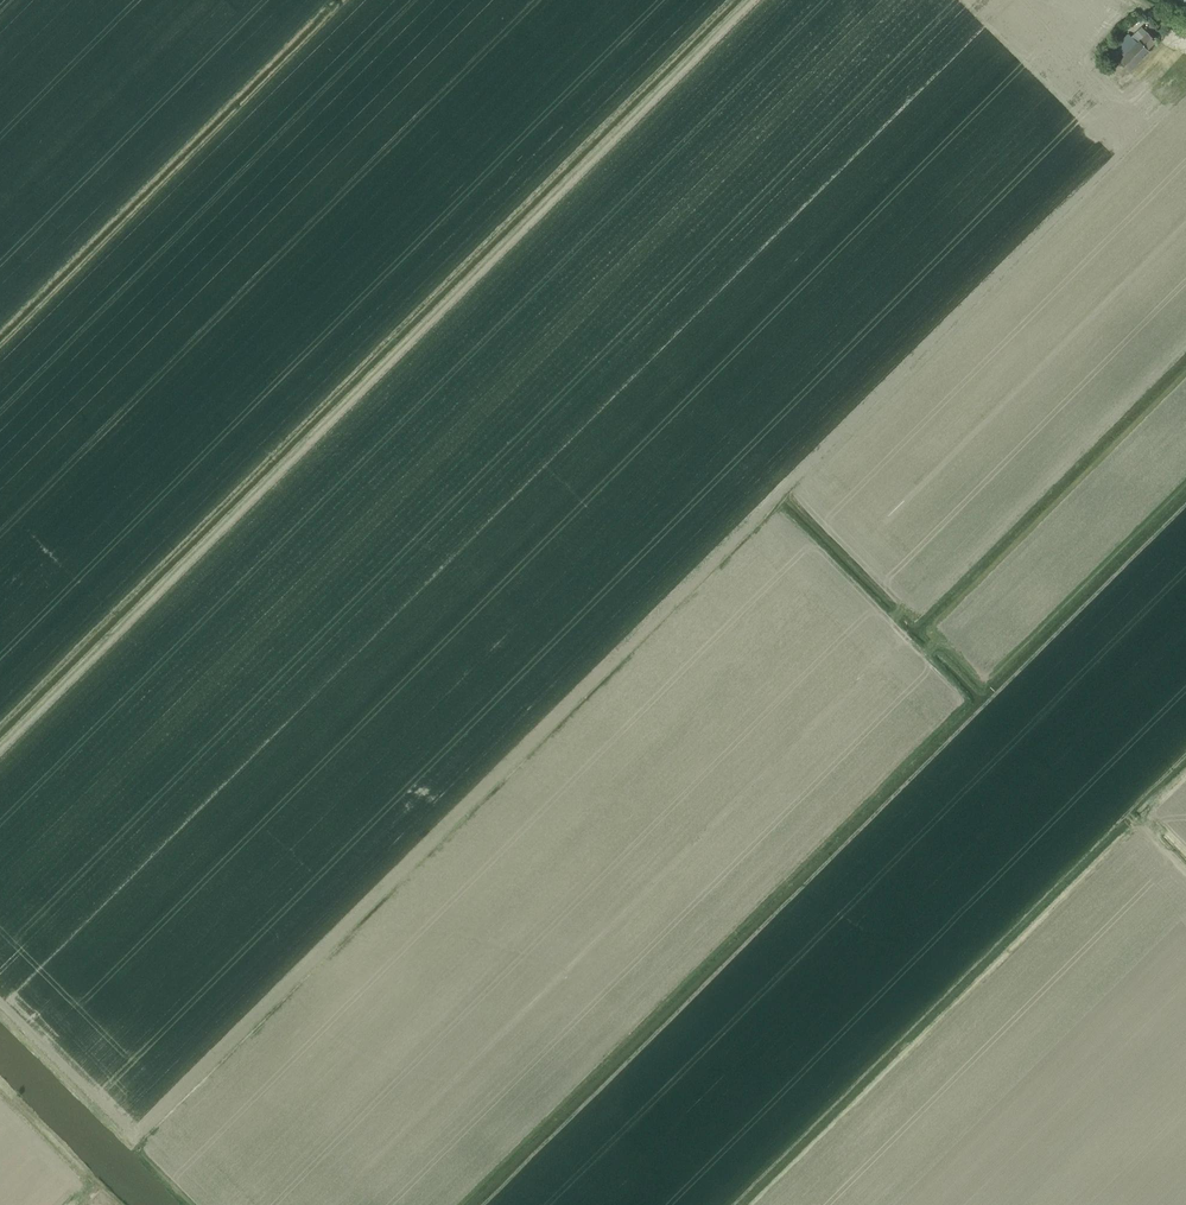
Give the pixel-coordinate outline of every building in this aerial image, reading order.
[(1130,33),(1111,53),(1117,58),(1129,69),(1130,70),(1149,50),(1148,49),(1156,40),(1146,31),(1142,35),(1136,29),(1132,34),(1130,33)]
